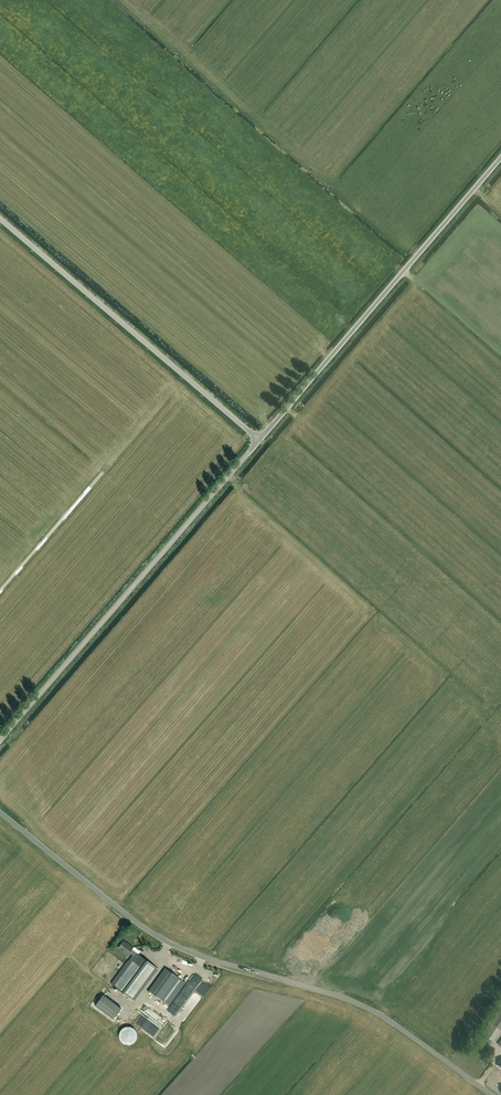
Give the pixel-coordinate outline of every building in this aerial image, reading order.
[(133,955),(111,984),(134,1001),(158,969),(132,949),(133,947),(129,944),(129,945),(123,941),(118,947),(128,955),(129,953),(133,955)] [(149,990),(152,993),(162,1000),(178,977),(165,968),(149,990)] [(113,1018),(121,1007),(103,994),(95,1005),(113,1018)] [(191,997),(181,1012),(188,1016),(198,1002),(191,997)] [(482,1032),(493,1040),(500,1028),(500,1006),(482,1032)] [(159,1027),(164,1021),(148,1010),(145,1013),(137,1008),(135,1011),(159,1027)] [(155,1024),(149,1029),(154,1035),(159,1030),(155,1024)] [(123,1028),(121,1030),(120,1032),(119,1035),(119,1038),(120,1040),(122,1042),(124,1043),(127,1044),(129,1044),(132,1044),(134,1042),(136,1040),(137,1037),(137,1035),(136,1032),(135,1030),(133,1028),(131,1027),(128,1027),(126,1027),(123,1028)] [(488,1046),(477,1038),(472,1045),(483,1053),(488,1046)]
